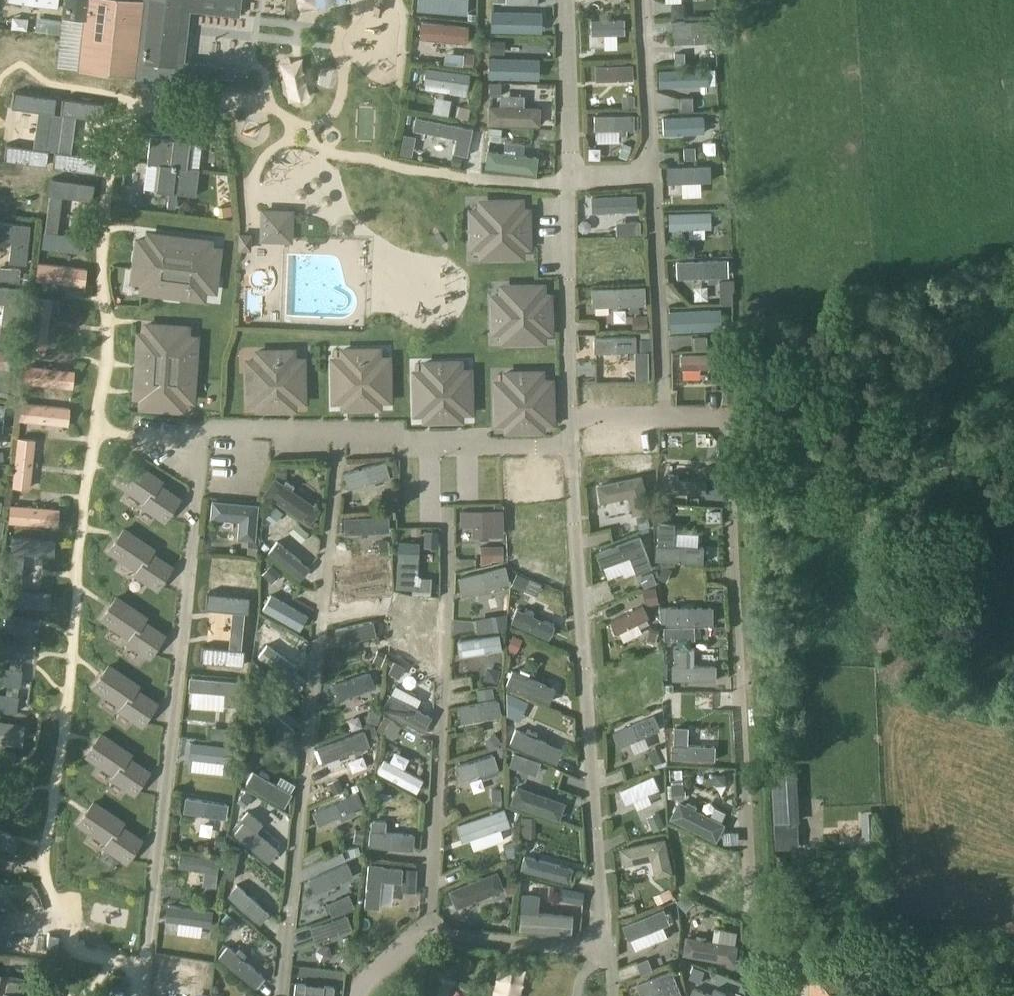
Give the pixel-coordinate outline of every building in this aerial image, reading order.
[(142,0),(140,0),(65,0),(63,15),(85,18),(79,68),(136,75),(138,59),(179,64),(187,0),(142,0)] [(419,8),(467,12),(468,0),(420,0),(419,8)] [(493,9),(492,30),(543,31),(544,10),(493,9)] [(210,35),(211,17),(196,16),(195,34),(210,35)] [(630,16),(586,18),(587,32),(630,29),(630,16)] [(711,20),(671,22),(672,36),(711,34),(711,20)] [(421,21),(420,39),(466,43),(468,26),(421,21)] [(318,51),(320,35),(276,30),(274,47),(318,51)] [(491,55),(490,76),(541,78),(542,57),(491,55)] [(273,100),(295,101),(297,61),(275,60),(273,100)] [(632,65),(595,66),(595,81),(632,79),(632,65)] [(427,69),(425,83),(465,89),(467,74),(427,69)] [(711,69),(670,71),(671,85),(712,83),(711,69)] [(338,128),(351,90),(335,84),(321,122),(338,128)] [(14,90),(12,107),(54,113),(56,96),(14,90)] [(372,116),(349,113),(346,130),(369,133),(367,143),(385,145),(392,99),(375,96),(372,116)] [(63,97),(61,114),(102,120),(104,103),(63,97)] [(317,115),(320,99),(308,97),(305,112),(317,115)] [(488,106),(487,124),(539,126),(540,108),(488,106)] [(472,128),(415,115),(412,128),(456,138),(452,152),(467,155),(472,128)] [(633,115),(594,116),(594,130),(634,129),(633,115)] [(702,116),(662,118),(663,132),(702,131),(702,116)] [(150,136),(147,162),(159,164),(156,190),(169,192),(167,205),(175,207),(176,193),(195,195),(199,168),(187,167),(190,141),(176,139),(178,125),(171,124),(169,138),(150,136)] [(6,144),(4,158),(47,164),(49,150),(6,144)] [(55,150),(53,165),(94,171),(96,156),(55,150)] [(536,174),(538,157),(486,151),(484,168),(536,174)] [(23,183),(25,165),(0,163),(0,181),(23,183)] [(715,164),(666,165),(666,177),(716,176),(715,164)] [(389,169),(387,182),(403,184),(405,172),(389,169)] [(52,176),(50,193),(93,199),(95,182),(52,176)] [(679,189),(681,201),(694,200),(692,187),(679,189)] [(638,194),(594,196),(595,209),(638,207),(638,194)] [(468,209),(469,252),(479,251),(479,260),(525,260),(525,250),(532,250),(532,208),(525,208),(524,199),(477,199),(477,209),(468,209)] [(261,209),(260,242),(294,243),(295,210),(261,209)] [(710,212),(665,213),(665,229),(710,228),(710,212)] [(11,240),(9,262),(25,264),(30,225),(0,222),(0,239),(11,240)] [(45,229),(42,246),(86,251),(88,234),(45,229)] [(135,238),(131,267),(141,268),(138,289),(160,293),(162,284),(178,286),(177,295),(199,299),(203,277),(212,279),(217,251),(202,248),(203,241),(190,239),(189,246),(164,242),(165,236),(151,234),(150,240),(135,238)] [(233,235),(232,251),(243,251),(244,235),(233,235)] [(642,239),(598,239),(598,255),(643,254),(642,239)] [(725,259),(676,261),(677,277),(725,276),(725,263),(725,259)] [(35,280),(61,283),(63,266),(37,263),(35,280)] [(84,286),(86,268),(63,266),(61,283),(84,286)] [(247,266),(245,287),(266,289),(268,268),(247,266)] [(490,294),(490,337),(500,336),(500,345),(546,345),(546,335),(554,335),(553,293),(546,293),(546,284),(498,284),(498,294),(490,294)] [(452,286),(430,285),(428,313),(451,314),(452,286)] [(0,286),(0,302),(3,303),(0,324),(16,326),(19,305),(21,305),(23,289),(0,286)] [(644,286),(591,288),(592,306),(645,304),(644,286)] [(34,298),(31,320),(49,322),(52,300),(34,298)] [(714,308),(672,310),(673,325),(714,324),(714,308)] [(626,311),(626,326),(641,326),(641,312),(626,311)] [(49,322),(31,320),(28,346),(45,349),(49,322)] [(130,376),(129,390),(135,391),(134,405),(162,408),(163,398),(185,401),(187,378),(178,377),(179,360),(189,361),(191,338),(169,336),(170,326),(142,324),(140,338),(134,338),(133,351),(139,352),(137,377),(130,376)] [(635,336),(594,337),(594,352),(636,351),(635,336)] [(331,357),(332,405),(341,405),(341,412),(383,411),(383,404),(393,404),(392,357),(383,357),(382,346),(339,348),(339,357),(331,357)] [(245,359),(246,407),(255,406),(256,414),(298,412),(298,406),(308,405),(307,358),(297,359),(297,348),(254,349),(254,359),(245,359)] [(11,352),(0,350),(0,368),(8,369),(11,352)] [(723,353),(681,354),(681,369),(723,368),(723,353)] [(411,369),(413,417),(422,417),(422,424),(464,423),(464,416),(474,416),(473,369),(463,369),(463,359),(420,360),(420,369),(411,369)] [(25,365),(23,382),(48,386),(48,384),(50,368),(25,365)] [(48,384),(48,386),(72,388),(74,371),(50,368),(48,384)] [(494,380),(495,428),(504,428),(505,435),(547,434),(547,427),(557,426),(556,380),(546,380),(546,369),(503,371),(503,380),(494,380)] [(574,400),(629,402),(630,396),(641,396),(642,385),(574,382),(574,400)] [(20,403),(19,420),(44,423),(44,421),(46,406),(20,403)] [(70,408),(46,406),(44,421),(44,423),(68,425),(70,408)] [(648,455),(649,437),(599,436),(599,453),(648,455)] [(17,438),(15,461),(32,462),(35,440),(17,438)] [(450,457),(449,482),(491,482),(491,458),(450,457)] [(115,484),(144,503),(141,507),(164,523),(181,498),(161,485),(163,481),(131,460),(115,484)] [(30,489),(32,462),(15,461),(12,487),(30,489)] [(384,461),(343,473),(348,489),(389,476),(384,461)] [(287,466),(288,484),(309,483),(308,465),(287,466)] [(633,515),(650,512),(642,476),(598,486),(601,503),(629,497),(633,515)] [(274,477),(263,493),(309,525),(320,509),(274,477)] [(663,478),(663,491),(706,494),(706,480),(663,478)] [(399,484),(398,527),(413,527),(415,484),(399,484)] [(254,540),(258,505),(212,500),(210,518),(239,521),(237,539),(254,540)] [(10,505),(9,523),(34,525),(34,523),(35,507),(10,505)] [(57,526),(59,509),(35,507),(34,523),(34,525),(57,526)] [(485,536),(502,535),(502,509),(459,510),(459,526),(485,525),(485,536)] [(344,533),(389,531),(388,515),(343,517),(344,533)] [(704,562),(705,546),(675,545),(676,523),(660,522),(658,543),(656,544),(656,559),(704,562)] [(157,591),(173,567),(154,553),(156,550),(124,528),(108,553),(136,572),(134,576),(157,591)] [(637,573),(653,568),(641,536),(596,553),(602,568),(631,557),(637,573)] [(427,573),(428,540),(411,540),(410,573),(427,573)] [(403,583),(404,541),(391,541),(389,582),(403,583)] [(203,558),(202,574),(252,578),(254,562),(203,558)] [(384,564),(343,572),(346,587),(387,579),(384,564)] [(464,595),(509,583),(504,567),(459,580),(464,595)] [(411,597),(397,595),(393,639),(406,640),(411,597)] [(100,621),(129,640),(126,644),(149,660),(166,635),(146,622),(149,618),(116,597),(100,621)] [(271,599),(263,608),(287,630),(295,621),(271,599)] [(636,629),(645,625),(643,621),(650,617),(643,603),(610,620),(618,634),(634,625),(636,629)] [(520,606),(514,619),(547,634),(553,621),(520,606)] [(716,621),(716,608),(674,606),(674,620),(716,621)] [(4,615),(4,627),(27,627),(27,616),(4,615)] [(198,617),(196,636),(249,640),(250,622),(198,617)] [(373,621),(334,630),(337,644),(376,635),(373,621)] [(499,635),(457,641),(459,657),(501,650),(499,635)] [(262,643),(253,655),(284,679),(293,667),(262,643)] [(717,679),(717,665),(694,665),(694,659),(689,659),(689,648),(675,648),(675,665),(673,665),(672,679),(717,679)] [(396,659),(389,671),(410,683),(406,689),(414,693),(424,676),(396,659)] [(141,728),(158,703),(138,690),(140,686),(108,665),(92,689),(121,708),(118,712),(141,728)] [(548,704),(555,688),(512,671),(506,686),(548,704)] [(369,672),(332,686),(337,700),(375,687),(369,672)] [(189,677),(188,691),(236,695),(237,681),(189,677)] [(390,694),(382,709),(423,731),(431,717),(390,694)] [(24,699),(21,710),(47,716),(50,704),(24,699)] [(498,700),(458,707),(461,722),(500,715),(498,700)] [(619,747),(661,729),(655,714),(613,732),(619,747)] [(691,744),(691,722),(675,722),(675,744),(673,744),(674,759),(722,759),(722,743),(691,744)] [(401,745),(406,732),(392,727),(387,739),(401,745)] [(516,729),(509,743),(556,763),(562,749),(516,729)] [(134,796),(150,771),(130,758),(133,755),(101,733),(84,757),(113,777),(111,780),(134,796)] [(363,748),(365,748),(360,734),(319,749),(324,762),(350,753),(356,769),(369,765),(363,748)] [(175,763),(199,764),(199,762),(220,763),(221,740),(176,739),(175,763)] [(493,755),(456,766),(460,780),(497,768),(494,757),(493,755)] [(384,760),(377,773),(415,793),(422,779),(384,760)] [(253,771),(245,784),(284,807),(292,793),(253,771)] [(654,776),(621,790),(622,792),(627,804),(660,789),(654,776)] [(516,786),(510,803),(558,821),(565,803),(516,786)] [(356,792),(312,812),(318,825),(362,805),(356,792)] [(817,840),(818,795),(802,794),(800,839),(817,840)] [(185,797),(183,811),(226,818),(228,804),(185,797)] [(717,842),(726,824),(679,801),(671,819),(717,842)] [(127,864),(143,841),(123,827),(125,824),(93,802),(77,826),(106,845),(103,849),(127,864)] [(504,808),(456,825),(462,842),(509,825),(504,808)] [(255,832),(262,823),(246,811),(239,819),(243,822),(233,834),(269,863),(279,850),(255,832)] [(851,850),(877,848),(875,811),(858,812),(859,831),(850,831),(851,850)] [(0,839),(0,856),(15,857),(15,829),(0,829),(0,839)] [(369,831),(368,846),(413,850),(414,835),(369,831)] [(666,839),(621,848),(625,865),(652,860),(656,877),(673,874),(666,839)] [(684,864),(677,877),(725,895),(730,882),(716,877),(718,871),(709,868),(707,873),(704,872),(706,866),(701,864),(704,856),(689,850),(684,864)] [(180,853),(178,867),(217,872),(219,858),(180,853)] [(524,856),(520,869),(568,882),(572,869),(524,856)] [(347,863),(308,880),(314,894),(353,876),(347,863)] [(383,864),(368,863),(364,907),(379,908),(381,880),(401,882),(402,868),(382,866),(383,864)] [(496,874),(453,891),(459,905),(501,888),(496,874)] [(236,885),(227,895),(259,924),(269,913),(236,885)] [(581,904),(584,891),(572,889),(569,902),(581,904)] [(692,914),(693,893),(681,893),(680,913),(692,914)] [(503,910),(504,897),(490,896),(489,909),(503,910)] [(517,909),(541,910),(541,900),(518,899),(517,909)] [(0,903),(0,931),(14,931),(13,902),(0,903)] [(672,907),(626,925),(631,938),(677,920),(672,908),(672,907)] [(212,930),(214,914),(164,908),(162,924),(212,930)] [(520,910),(519,932),(570,935),(572,914),(520,910)] [(735,963),(738,946),(687,937),(684,955),(735,963)] [(227,946),(218,957),(254,987),(263,976),(227,946)] [(160,987),(207,994),(211,964),(164,957),(160,987)] [(454,979),(431,966),(413,995),(444,995),(454,979)] [(636,984),(641,995),(683,995),(672,969),(636,984)] [(305,987),(321,990),(321,995),(337,995),(340,973),(324,971),(323,973),(307,971),(305,987)] [(7,993),(11,975),(0,973),(0,995),(25,995),(7,993)] [(811,995),(850,995),(850,979),(811,978),(811,995)] [(691,995),(738,995),(697,980),(691,995)]
